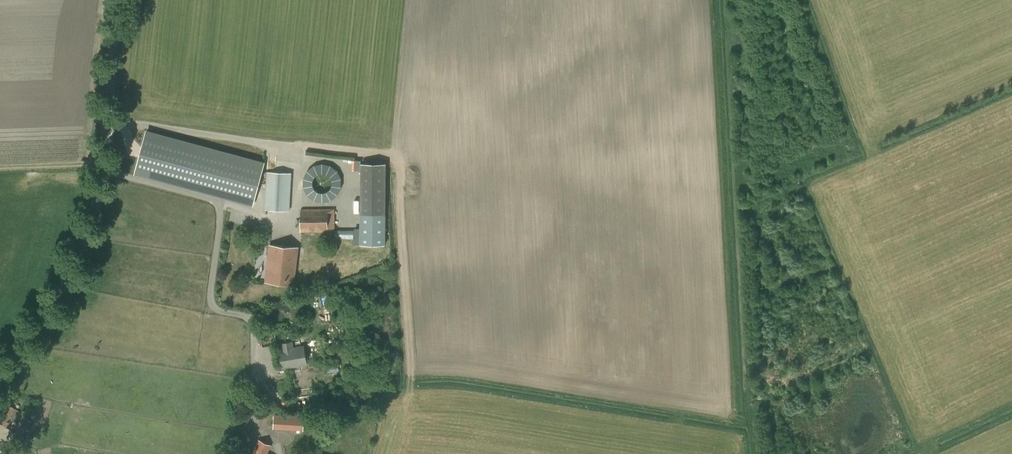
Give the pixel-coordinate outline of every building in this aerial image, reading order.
[(146,130),(134,174),(253,206),(265,162),(146,130)] [(301,174),(314,205),(345,191),(333,161),(301,174)] [(360,164),(360,244),(385,245),(386,164),(360,164)] [(267,172),(265,209),(289,210),(291,173),(267,172)] [(334,209),(300,209),(300,232),(327,231),(334,231),(334,209)] [(266,282),(294,284),(297,248),(270,245),(266,282)] [(282,344),(282,349),(280,349),(282,367),(306,364),(304,346),(293,348),(289,322),(260,327),(263,347),(282,344)] [(15,409),(0,397),(0,398),(0,423),(7,429),(14,418),(10,415),(15,409)] [(8,429),(20,437),(32,422),(20,413),(8,429)] [(297,416),(276,415),(276,429),(306,430),(306,423),(297,423),(297,416)] [(270,446),(259,441),(253,453),(267,453),(270,446)]
